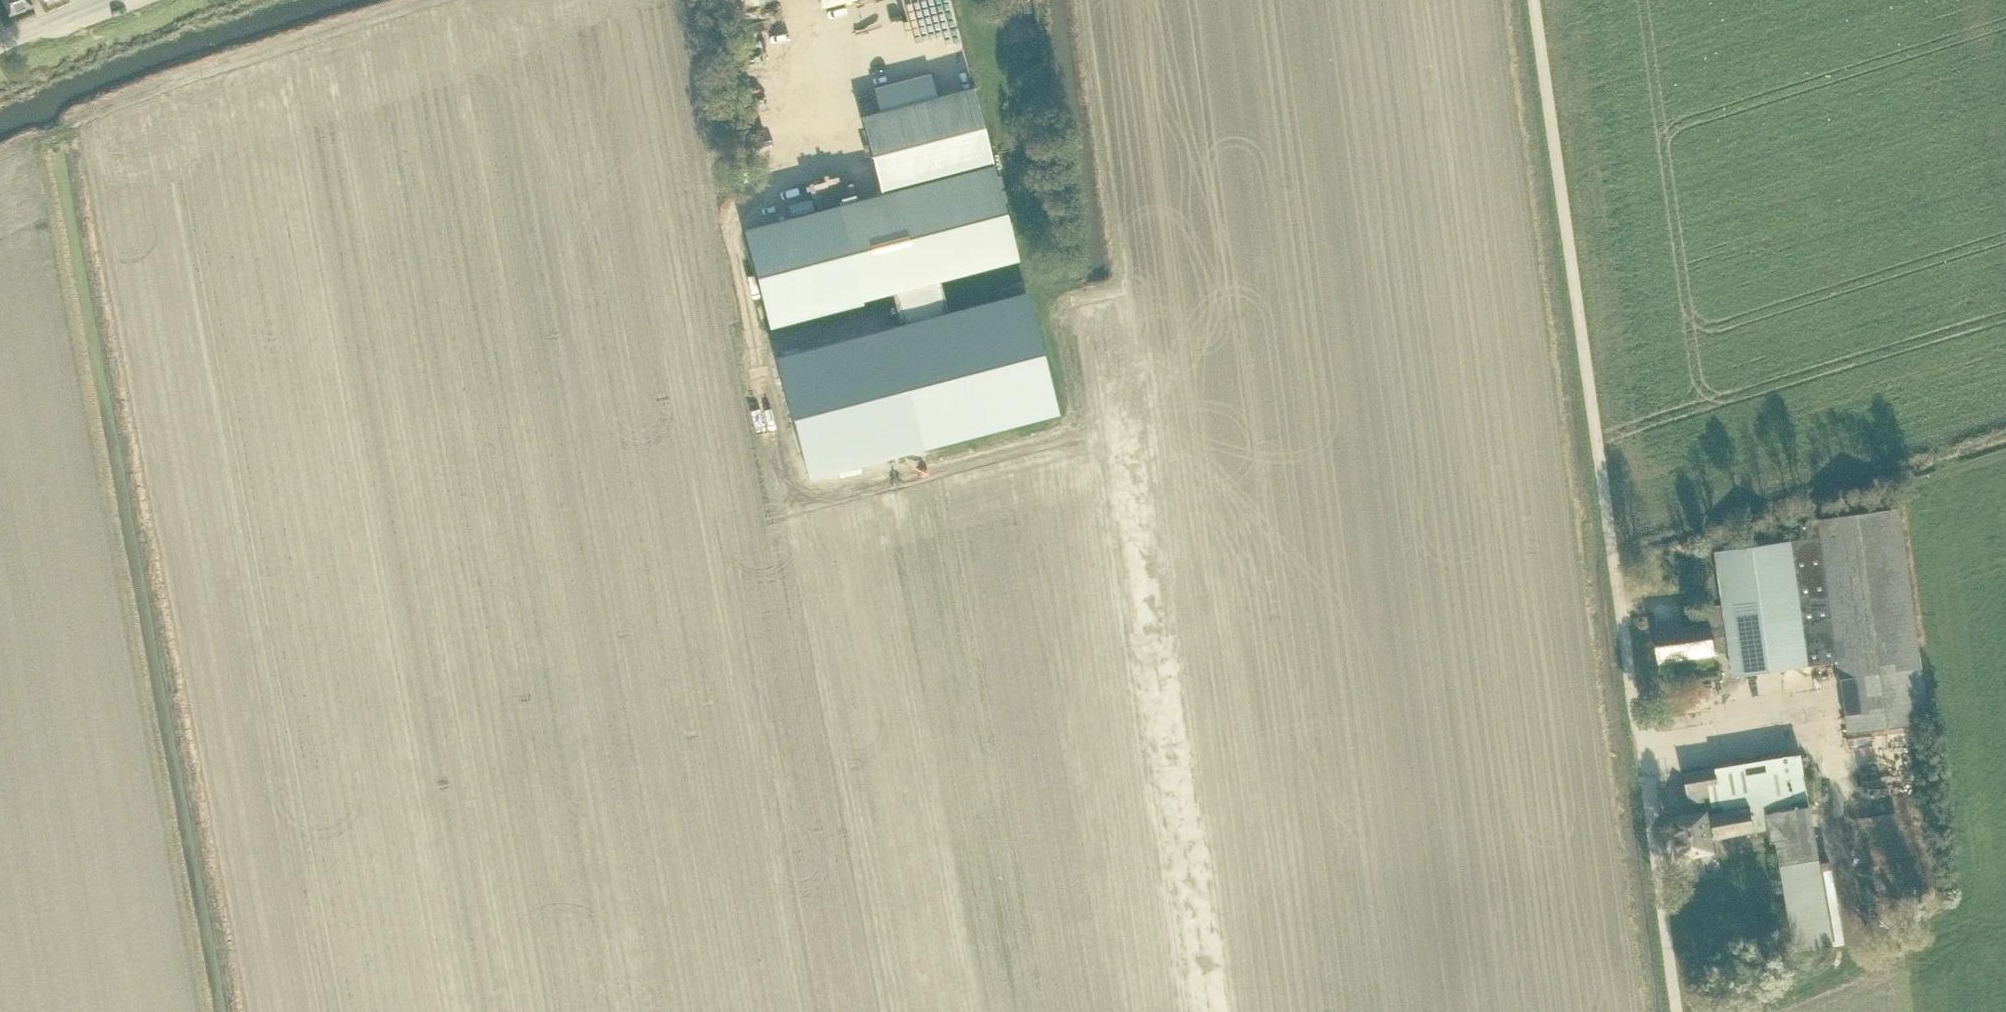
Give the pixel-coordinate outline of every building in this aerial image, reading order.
[(29,0),(3,0),(9,15),(31,5),(29,0)] [(881,194),(743,230),(769,329),(862,304),(861,301),(891,294),(937,282),(1018,261),(973,87),(936,97),(930,75),(873,89),(879,112),(861,116),(881,194)] [(937,282),(891,294),(899,326),(890,328),(921,445),(1056,409),(1025,292),(946,313),(937,282)] [(1654,628),(1659,663),(1714,655),(1713,648),(1729,645),(1733,676),(1838,662),(1848,734),(1928,723),(1898,508),(1800,521),(1802,539),(1715,551),(1723,606),(1705,608),(1707,624),(1674,629),(1674,626),(1654,628)] [(1800,755),(1684,774),(1689,804),(1711,800),(1712,807),(1724,805),(1764,799),(1768,829),(1771,843),(1775,843),(1794,952),(1834,945),(1820,862),(1811,806),(1809,806),(1800,755)] [(1705,813),(1670,819),(1674,845),(1677,861),(1712,855),(1710,838),(1708,826),(1712,826),(1714,838),(1716,838),(1755,831),(1768,829),(1764,799),(1724,805),(1725,813),(1710,815),(1710,814),(1706,815),(1705,813)]
